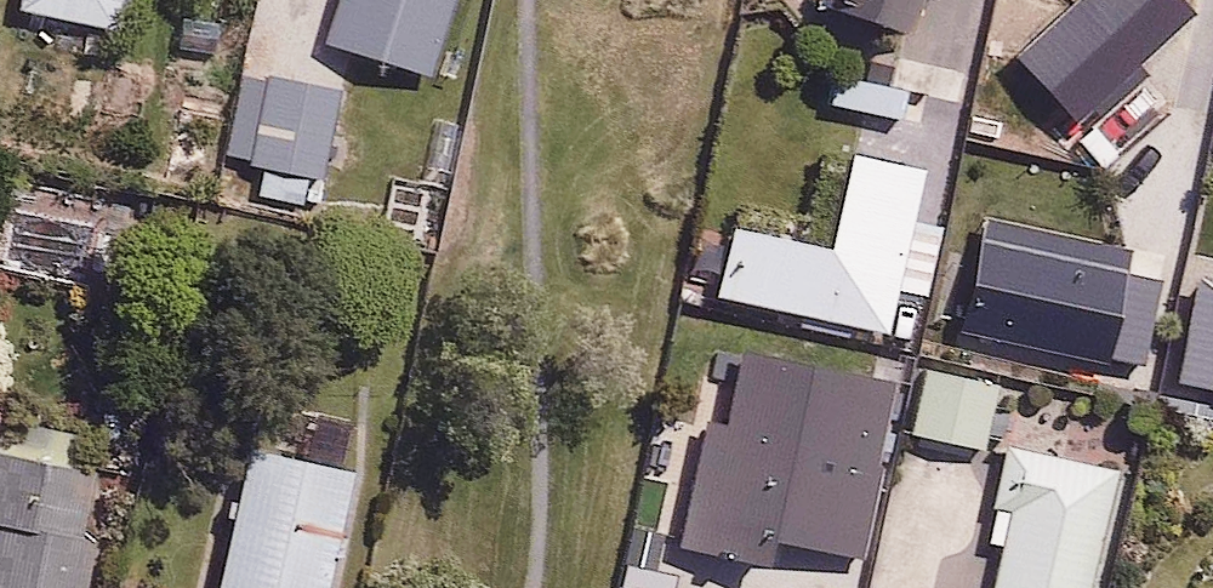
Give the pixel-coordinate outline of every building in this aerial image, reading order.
[(17,2),(116,26),(122,0),(18,0),(17,2)] [(457,0),(335,0),(323,38),(434,73),(457,0)] [(912,36),(926,0),(819,0),(912,36)] [(1146,64),(1137,55),(1190,1),(1189,0),(1063,0),(1006,58),(1071,122),(1090,103),(1099,112),(1146,64)] [(261,196),(300,202),(305,172),(327,176),(342,82),(270,70),(254,164),(266,166),(261,196)] [(809,228),(730,211),(712,289),(888,328),(897,287),(926,293),(943,217),(914,211),(923,172),(826,151),(809,228)] [(1126,264),(992,235),(973,323),(1107,352),(1126,264)] [(703,415),(679,546),(767,562),(772,532),(865,549),(898,370),(744,342),(729,420),(703,415)] [(999,381),(922,361),(906,425),(982,445),(999,381)] [(95,394),(8,373),(0,404),(0,587),(90,587),(117,479),(76,469),(95,394)] [(353,468),(229,435),(187,587),(320,587),(353,468)] [(884,587),(1083,587),(1113,471),(1009,445),(1001,477),(918,455),(884,587)]
